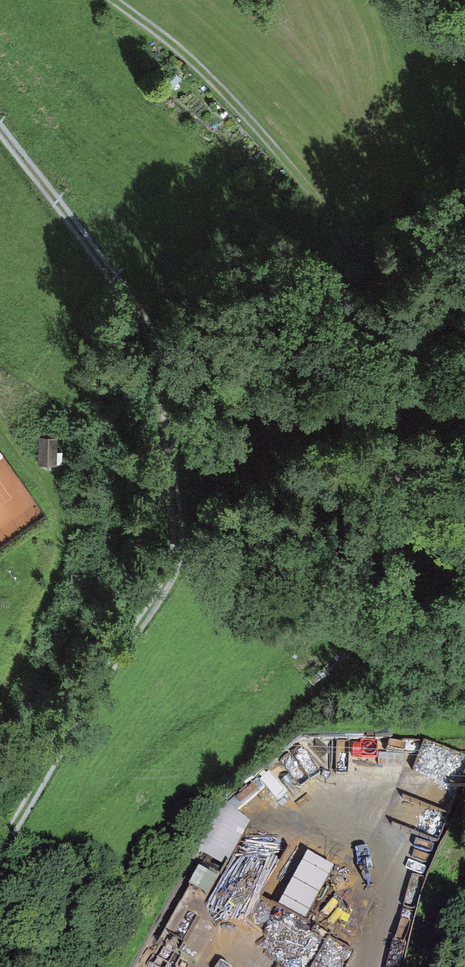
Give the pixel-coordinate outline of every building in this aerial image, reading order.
[(56,464),(56,440),(40,440),(40,464),(56,464)] [(228,870),(254,825),(223,807),(197,852),(228,870)] [(311,917),(336,860),(307,848),(282,905),(311,917)] [(200,871),(194,886),(210,893),(216,877),(200,871)] [(198,964),(219,938),(224,943),(239,924),(199,892),(170,928),(188,943),(181,950),(198,964)]
